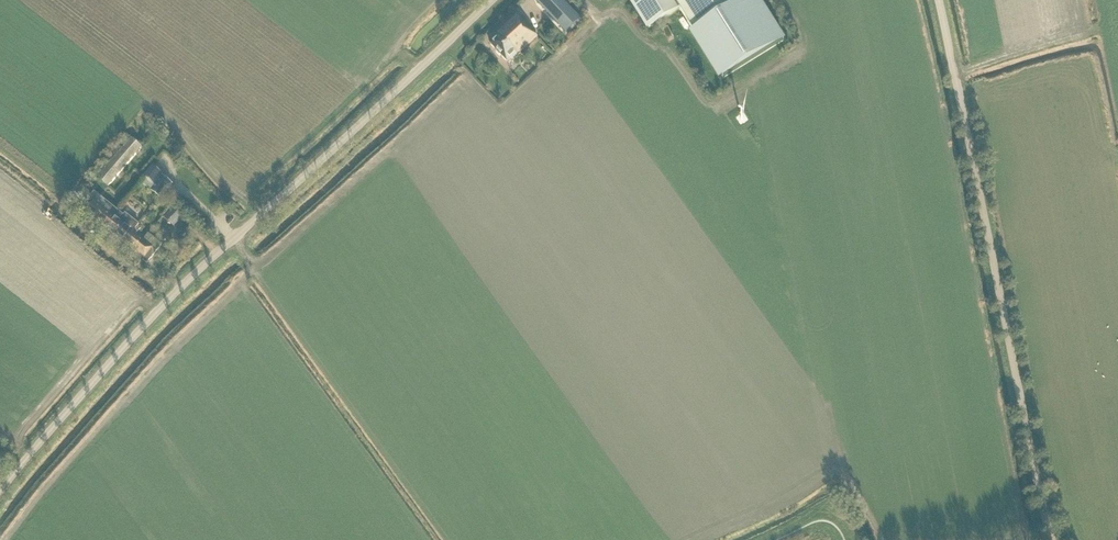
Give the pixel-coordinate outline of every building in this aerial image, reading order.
[(562,30),(577,16),(561,0),(541,0),(537,4),(562,30)] [(757,0),(745,0),(741,2),(740,0),(626,0),(646,32),(680,10),(693,32),(690,34),(719,81),(783,41),(757,0)] [(499,36),(490,45),(507,63),(510,60),(511,61),(517,55),(518,55),(537,37),(523,23),(517,17),(512,12),(505,19),(509,24),(507,26),(498,34),(499,36)] [(108,187),(127,165),(142,149),(131,140),(98,177),(108,187)] [(152,165),(143,177),(153,185),(156,182),(162,174),(152,165)] [(160,200),(173,185),(172,185),(162,176),(150,191),(160,200)] [(91,191),(87,187),(81,193),(86,197),(91,191)] [(89,199),(93,203),(86,212),(105,228),(118,212),(94,193),(89,199)] [(174,207),(164,219),(173,228),(184,216),(174,207)] [(118,212),(105,228),(124,243),(138,226),(139,225),(129,218),(125,214),(124,216),(118,212)] [(135,235),(141,228),(138,226),(124,243),(134,251),(142,241),(135,235)] [(143,241),(142,241),(134,251),(144,259),(143,260),(147,263),(161,245),(148,234),(143,241)]
